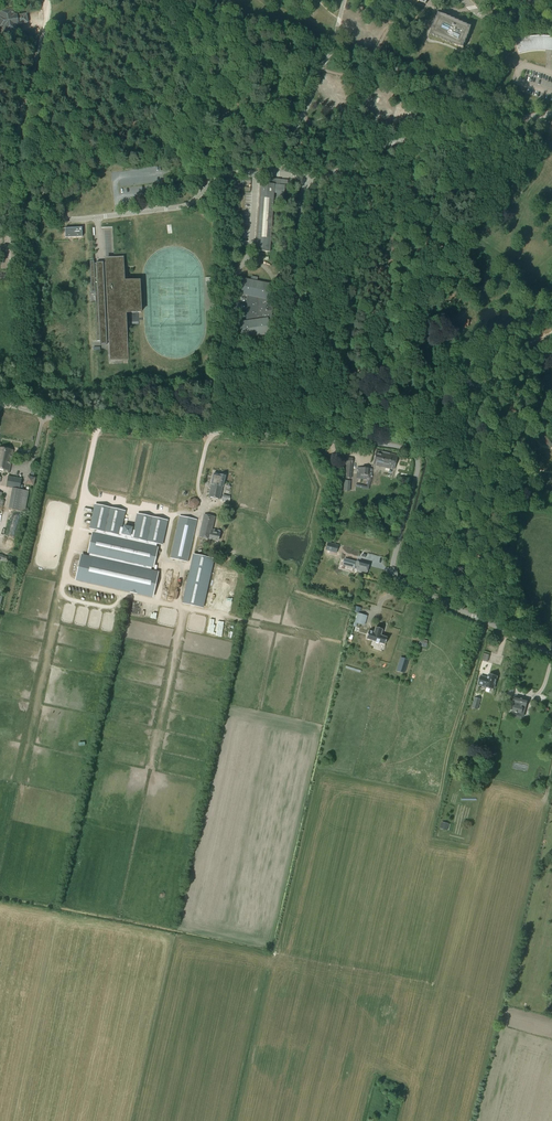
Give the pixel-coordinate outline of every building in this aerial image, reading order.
[(12,6),(0,8),(0,9),(0,11),(0,27),(2,37),(6,36),(6,32),(16,31),(15,25),(18,24),(28,23),(27,19),(26,14),(16,16),(16,15),(14,16),(13,10),(12,6)] [(448,16),(438,13),(438,14),(438,15),(438,16),(437,17),(438,17),(437,18),(436,17),(436,18),(437,18),(436,19),(436,20),(436,21),(436,22),(435,21),(434,22),(435,22),(435,23),(434,23),(434,24),(434,25),(434,26),(433,25),(430,35),(431,35),(431,34),(432,35),(433,35),(434,36),(434,35),(435,36),(434,37),(435,37),(435,36),(436,37),(437,37),(438,37),(439,37),(438,38),(439,39),(439,38),(440,38),(440,39),(440,38),(441,39),(442,39),(443,39),(442,40),(443,40),(444,40),(444,41),(444,40),(445,41),(446,41),(447,41),(446,42),(447,42),(448,42),(449,42),(449,43),(450,43),(451,43),(450,44),(451,44),(451,43),(452,44),(453,44),(454,45),(454,44),(455,45),(454,45),(464,48),(464,47),(464,46),(464,47),(464,46),(464,45),(465,45),(464,45),(465,44),(466,44),(466,43),(465,43),(466,42),(466,41),(466,40),(467,40),(468,39),(467,39),(467,38),(468,38),(468,37),(468,36),(469,36),(472,26),(471,26),(471,27),(470,26),(469,26),(468,26),(467,26),(468,25),(467,24),(467,25),(466,25),(466,24),(466,25),(465,24),(464,24),(463,24),(464,23),(463,23),(462,23),(462,22),(462,23),(461,22),(460,22),(459,22),(460,21),(459,21),(458,21),(457,21),(457,20),(456,20),(456,21),(455,20),(456,19),(455,19),(455,20),(451,19),(450,20),(447,19),(447,17),(448,16)] [(551,37),(549,36),(546,36),(543,36),(540,36),(537,36),(534,36),(531,37),(526,37),(523,38),(520,39),(518,39),(514,40),(515,41),(516,40),(519,53),(523,52),(526,51),(529,50),(531,50),(534,50),(536,50),(538,50),(541,49),(545,50),(548,50),(550,50),(551,50),(551,37)] [(280,185),(280,179),(272,179),(271,184),(261,184),(256,251),(257,251),(257,252),(259,252),(260,251),(270,252),(274,193),(277,193),(277,197),(284,198),(285,185),(280,185)] [(65,238),(82,237),(82,228),(65,228),(65,238)] [(124,281),(123,259),(105,260),(105,263),(103,263),(103,262),(96,262),(96,263),(94,263),(94,261),(90,261),(91,292),(95,292),(95,302),(92,302),(94,341),(100,341),(100,345),(107,344),(107,341),(109,340),(110,360),(128,359),(126,313),(141,312),(140,281),(124,281)] [(256,282),(257,278),(251,277),(251,281),(244,280),(241,293),(250,295),(249,311),(249,322),(239,323),(241,337),(249,336),(250,340),(255,339),(255,335),(270,333),(268,319),(271,319),(272,312),(272,311),(272,306),(272,300),(268,299),(271,285),(256,282)] [(13,450),(0,448),(0,469),(10,471),(13,450)] [(394,469),(397,455),(377,451),(373,465),(394,469)] [(352,478),(352,464),(352,459),(344,458),(344,464),(346,464),(345,478),(352,478)] [(357,468),(356,479),(371,480),(372,469),(357,468)] [(224,476),(224,475),(224,474),(223,474),(222,474),(221,474),(221,475),(220,475),(220,476),(213,474),(208,497),(220,499),(225,476),(224,476)] [(19,489),(21,479),(8,476),(7,487),(19,489)] [(33,486),(35,478),(27,476),(25,484),(33,486)] [(25,511),(28,491),(14,488),(10,509),(25,511)] [(156,548),(156,547),(157,543),(161,544),(166,521),(139,515),(135,530),(131,529),(132,528),(124,526),(124,528),(120,527),(124,511),(96,505),(91,528),(95,529),(94,534),(92,534),(88,552),(90,552),(88,557),(81,556),(76,579),(152,596),(158,573),(151,571),(152,566),(153,567),(157,548),(156,548)] [(200,537),(209,539),(218,541),(220,533),(220,532),(220,531),(219,531),(219,530),(218,530),(217,530),(216,530),(212,530),(215,517),(204,515),(200,537)] [(187,561),(191,547),(197,520),(179,517),(171,558),(187,561)] [(335,552),(336,547),(337,545),(328,543),(326,550),(335,552)] [(202,607),(213,559),(195,555),(184,604),(202,607)] [(347,560),(345,566),(357,569),(357,570),(366,572),(368,565),(359,562),(357,561),(356,562),(347,560)] [(358,614),(355,623),(364,626),(367,616),(358,614)] [(374,633),(369,631),(366,639),(376,642),(375,643),(378,644),(379,643),(385,645),(387,638),(380,636),(382,630),(376,627),(374,633)] [(428,641),(420,639),(418,645),(426,647),(428,641)] [(408,660),(401,658),(398,665),(402,666),(400,672),(404,674),(408,660)] [(497,677),(489,674),(487,679),(481,677),(481,676),(478,685),(485,688),(486,687),(494,689),(497,677)] [(478,710),(481,699),(475,697),(472,708),(478,710)] [(528,700),(516,697),(512,711),(522,713),(523,706),(526,707),(528,700)] [(476,763),(472,777),(476,778),(480,765),(476,763)] [(449,824),(442,822),(440,828),(447,830),(449,824)]
